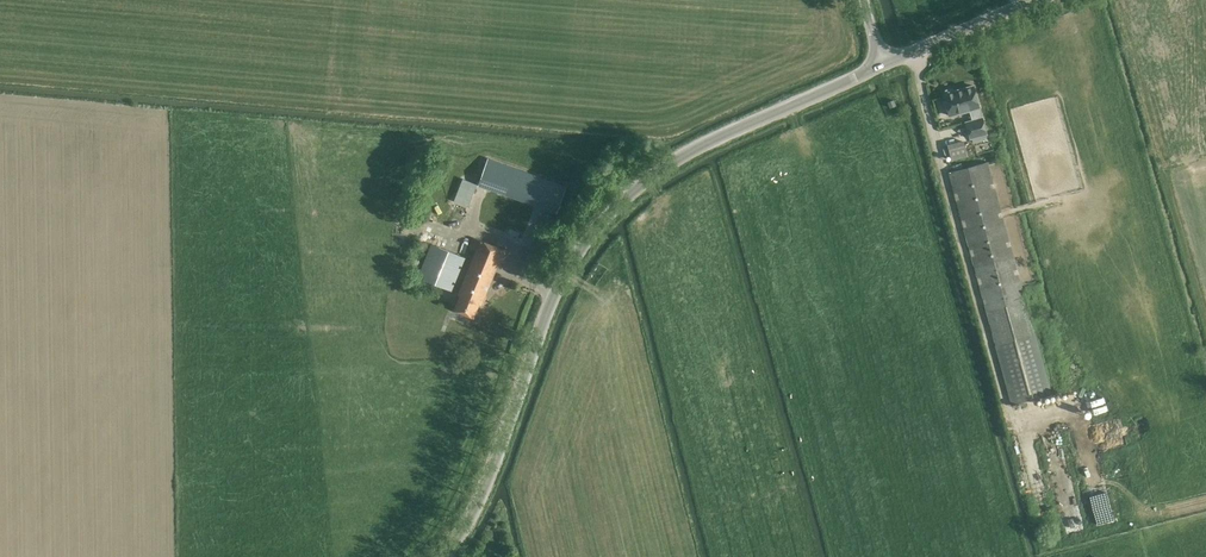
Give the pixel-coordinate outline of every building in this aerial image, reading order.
[(945,94),(943,94),(945,101),(942,101),(945,110),(947,109),(949,116),(977,108),(980,118),(966,122),(970,138),(986,134),(982,118),(981,118),(978,107),(979,107),(973,86),(954,91),(953,90),(951,88),(946,90),(944,92),(945,94)] [(946,143),(949,159),(965,157),(962,141),(946,143)] [(555,211),(564,188),(483,159),(474,182),(555,211)] [(1041,354),(988,161),(948,172),(1012,405),(1052,394),(1044,364),(1051,362),(1049,352),(1041,354)] [(463,179),(454,201),(468,206),(477,184),(463,179)] [(523,264),(528,266),(525,272),(532,275),(536,269),(549,240),(541,237),(537,246),(532,245),(523,264)] [(470,247),(476,249),(458,294),(460,295),(454,309),(473,317),(479,303),(481,304),(499,262),(502,263),(506,252),(473,238),(470,247)] [(452,291),(466,258),(433,244),(419,277),(452,291)]
